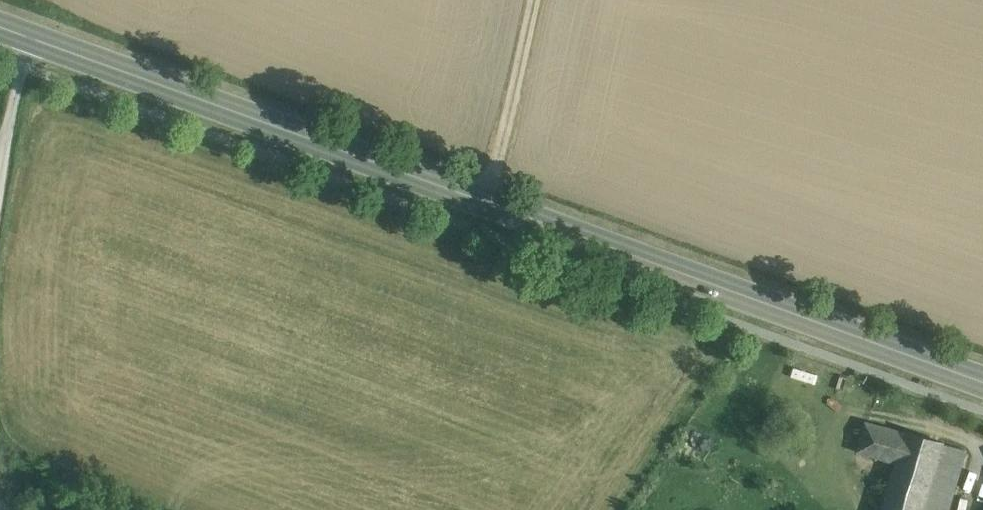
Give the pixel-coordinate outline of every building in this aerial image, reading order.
[(904,434),(865,423),(857,452),(896,463),(904,434)] [(905,432),(904,434),(896,463),(882,509),(924,509),(943,444),(943,443),(905,432)] [(943,444),(924,509),(948,509),(965,450),(943,444)]
